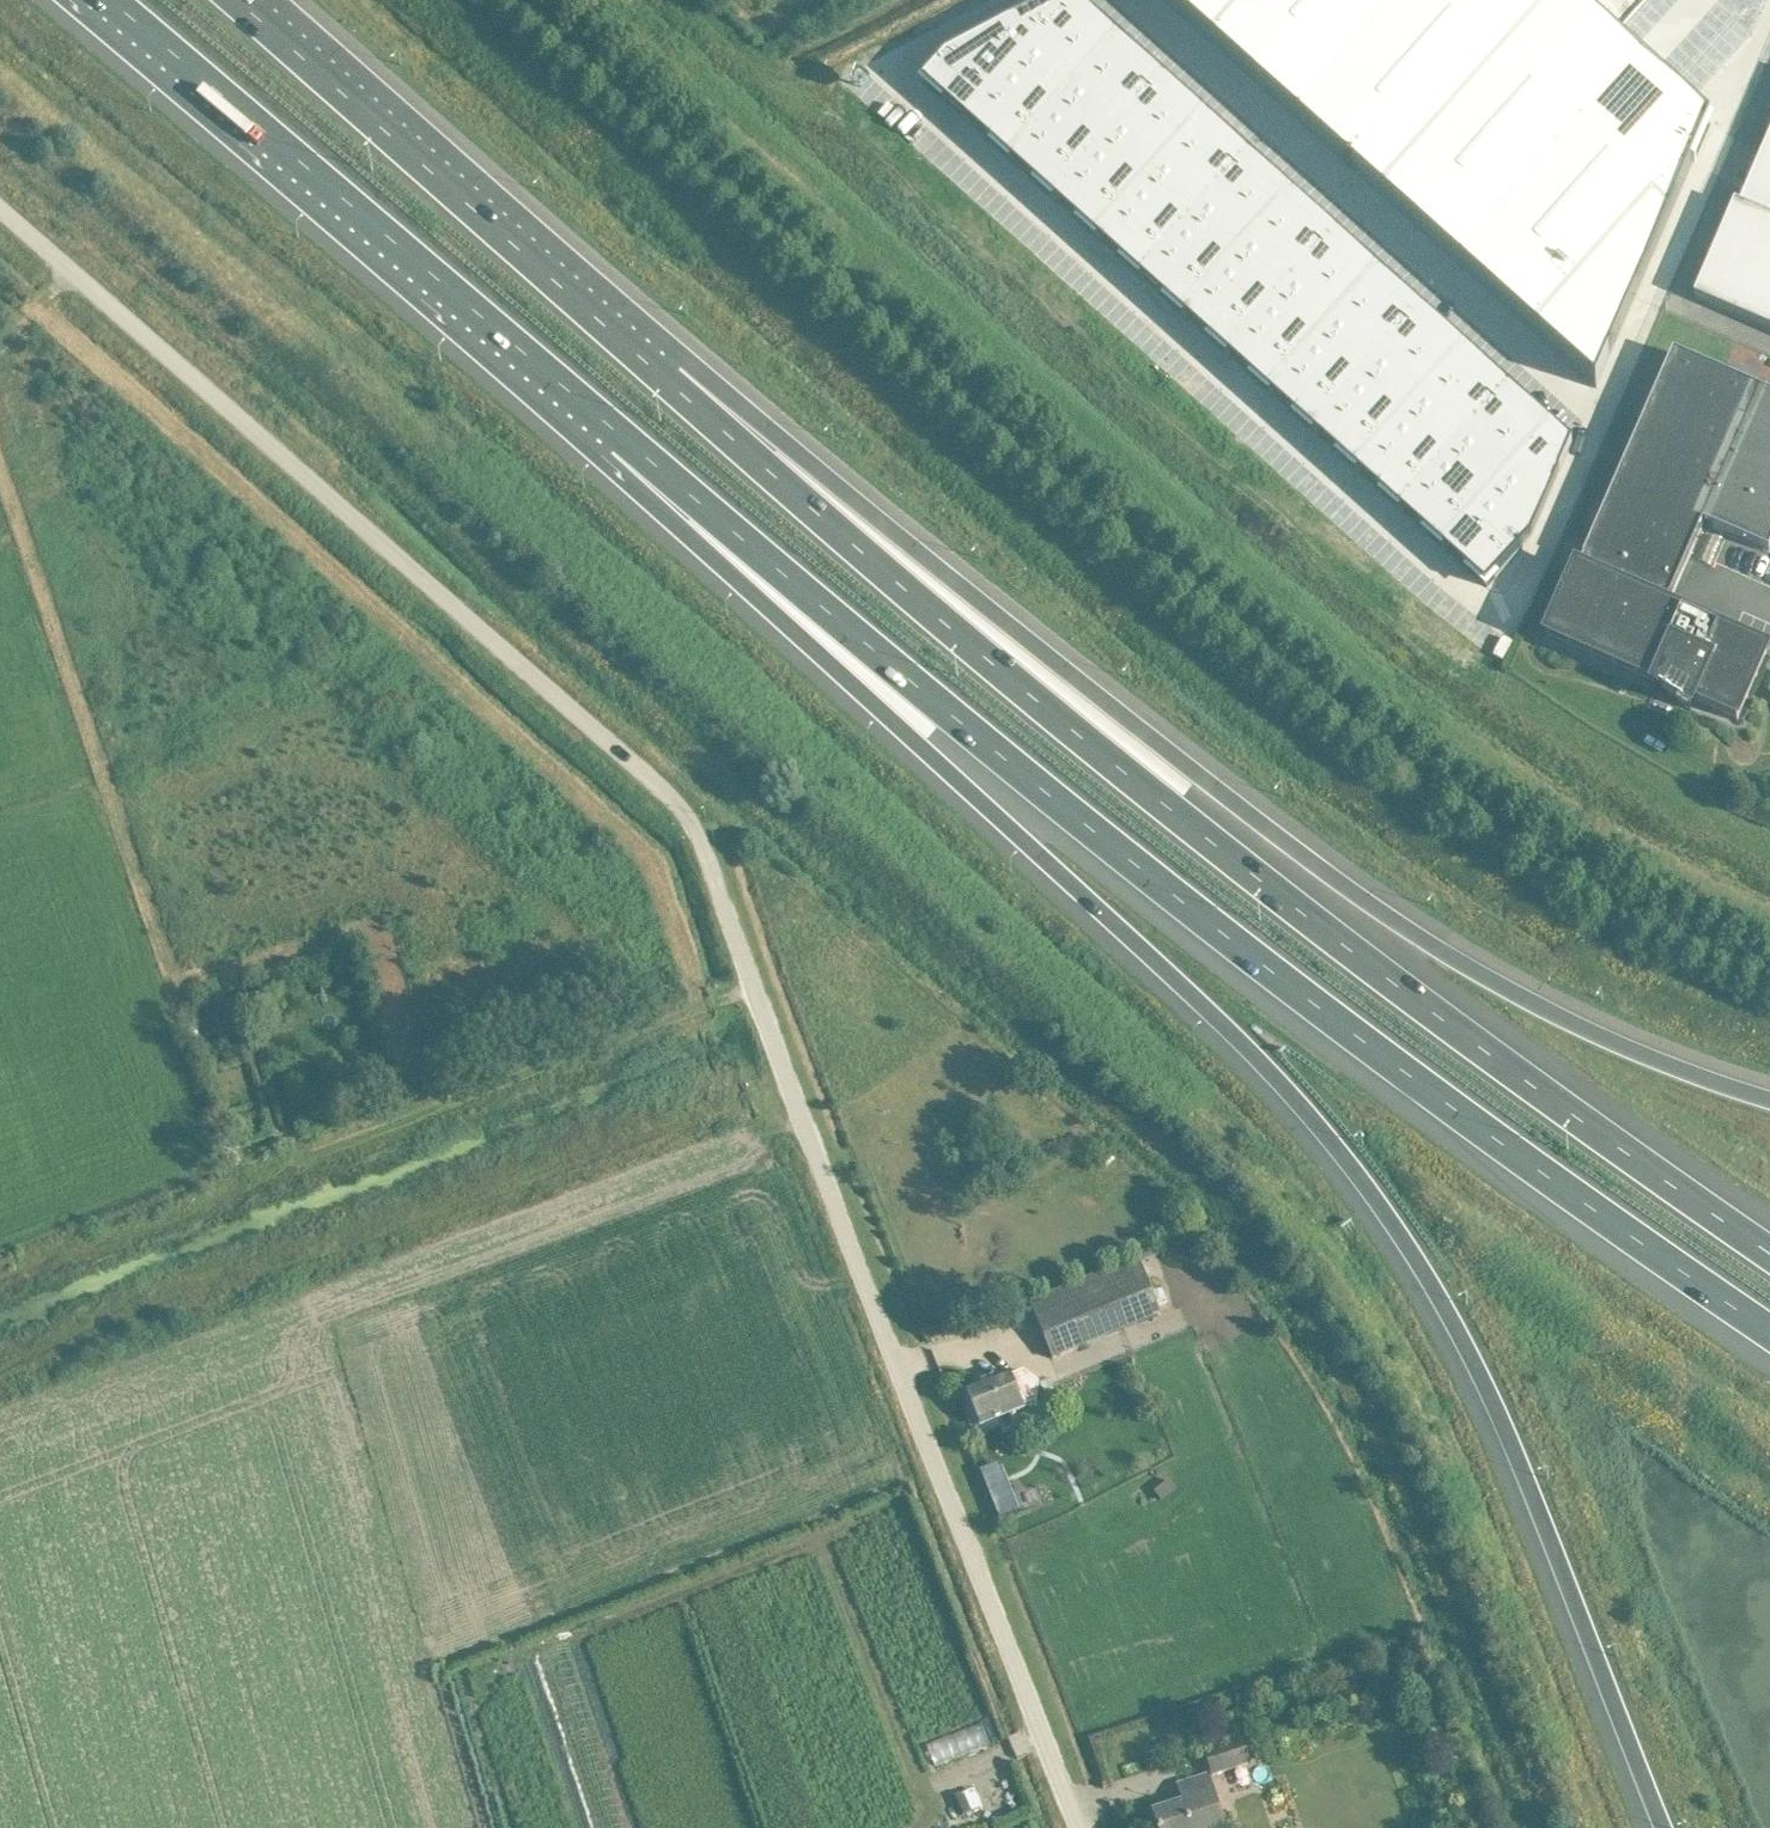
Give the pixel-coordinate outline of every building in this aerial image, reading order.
[(1013,22),(1037,43),(1076,0),(1054,0),(1039,8),(1039,9),(1027,16),(1026,15),(1021,18),(1013,22)] [(1037,43),(1081,82),(1120,38),(1077,0),(1076,0),(1037,43)] [(1167,4),(1359,176),(1384,198),(1550,0),(1163,0),(1167,4)] [(1384,198),(1431,241),(1527,326),(1596,388),(1711,125),(1689,105),(1653,73),(1631,53),(1613,37),(1612,36),(1571,0),(1550,0),(1384,198)] [(925,81),(923,83),(967,122),(1037,43),(1013,22),(946,57),(945,59),(925,81)] [(1120,38),(1081,82),(1124,121),(1163,77),(1120,38)] [(1037,43),(967,122),(1010,161),(1081,82),(1037,43)] [(1163,77),(1124,121),(1167,160),(1207,116),(1163,77)] [(1081,82),(1010,161),(1053,200),(1124,121),(1081,82)] [(1207,116),(1167,160),(1211,199),(1250,155),(1207,116)] [(1124,121),(1053,200),(1097,238),(1167,160),(1124,121)] [(1739,205),(1735,203),(1694,297),(1769,330),(1769,134),(1739,205)] [(1250,155),(1211,199),(1254,238),(1293,194),(1250,155)] [(1167,160),(1097,238),(1140,277),(1211,199),(1167,160)] [(1293,194),(1254,238),(1297,276),(1336,233),(1293,194)] [(1211,199),(1140,277),(1184,316),(1254,238),(1211,199)] [(1336,233),(1297,276),(1340,315),(1380,271),(1336,233)] [(1254,238),(1184,316),(1227,355),(1297,276),(1254,238)] [(1380,271),(1340,315),(1384,354),(1423,310),(1380,271)] [(1297,276),(1227,355),(1270,394),(1340,315),(1297,276)] [(1423,310),(1384,354),(1427,393),(1466,349),(1423,310)] [(1340,315),(1270,394),(1313,432),(1384,354),(1340,315)] [(1466,349),(1427,393),(1470,432),(1510,388),(1466,349)] [(1547,638),(1656,685),(1654,689),(1691,710),(1694,702),(1737,721),(1767,653),(1727,636),(1666,609),(1707,515),(1769,542),(1769,395),(1762,391),(1673,353),(1583,558),(1583,559),(1578,570),(1577,570),(1547,638)] [(1384,354),(1313,432),(1357,471),(1427,393),(1384,354)] [(1602,384),(1596,396),(1617,406),(1622,394),(1602,384)] [(1510,388),(1470,432),(1514,471),(1553,427),(1510,388)] [(1427,393),(1357,471),(1400,510),(1470,432),(1427,393)] [(1553,427),(1514,471),(1548,501),(1572,444),(1553,427)] [(1470,432),(1400,510),(1443,549),(1514,471),(1470,432)] [(1514,471),(1443,549),(1487,588),(1532,538),(1532,537),(1548,501),(1514,471)] [(1114,1160),(1106,1151),(1098,1159),(1106,1168),(1114,1160)] [(1141,1258),(1052,1294),(1030,1303),(1053,1358),(1162,1314),(1158,1304),(1168,1301),(1163,1289),(1154,1292),(1141,1258)] [(1011,1373),(966,1391),(981,1426),(1025,1408),(1024,1405),(1037,1400),(1038,1382),(1024,1371),(1012,1376),(1011,1373)] [(998,1465),(980,1473),(999,1522),(1018,1514),(998,1465)] [(1169,1480),(1154,1492),(1161,1501),(1176,1489),(1169,1480)] [(1006,1717),(1011,1732),(1025,1727),(1021,1712),(1006,1717)] [(1261,1758),(1255,1736),(1205,1752),(1213,1775),(1250,1763),(1250,1761),(1261,1758)] [(1208,1776),(1179,1785),(1184,1803),(1154,1812),(1159,1827),(1225,1827),(1208,1776)]
